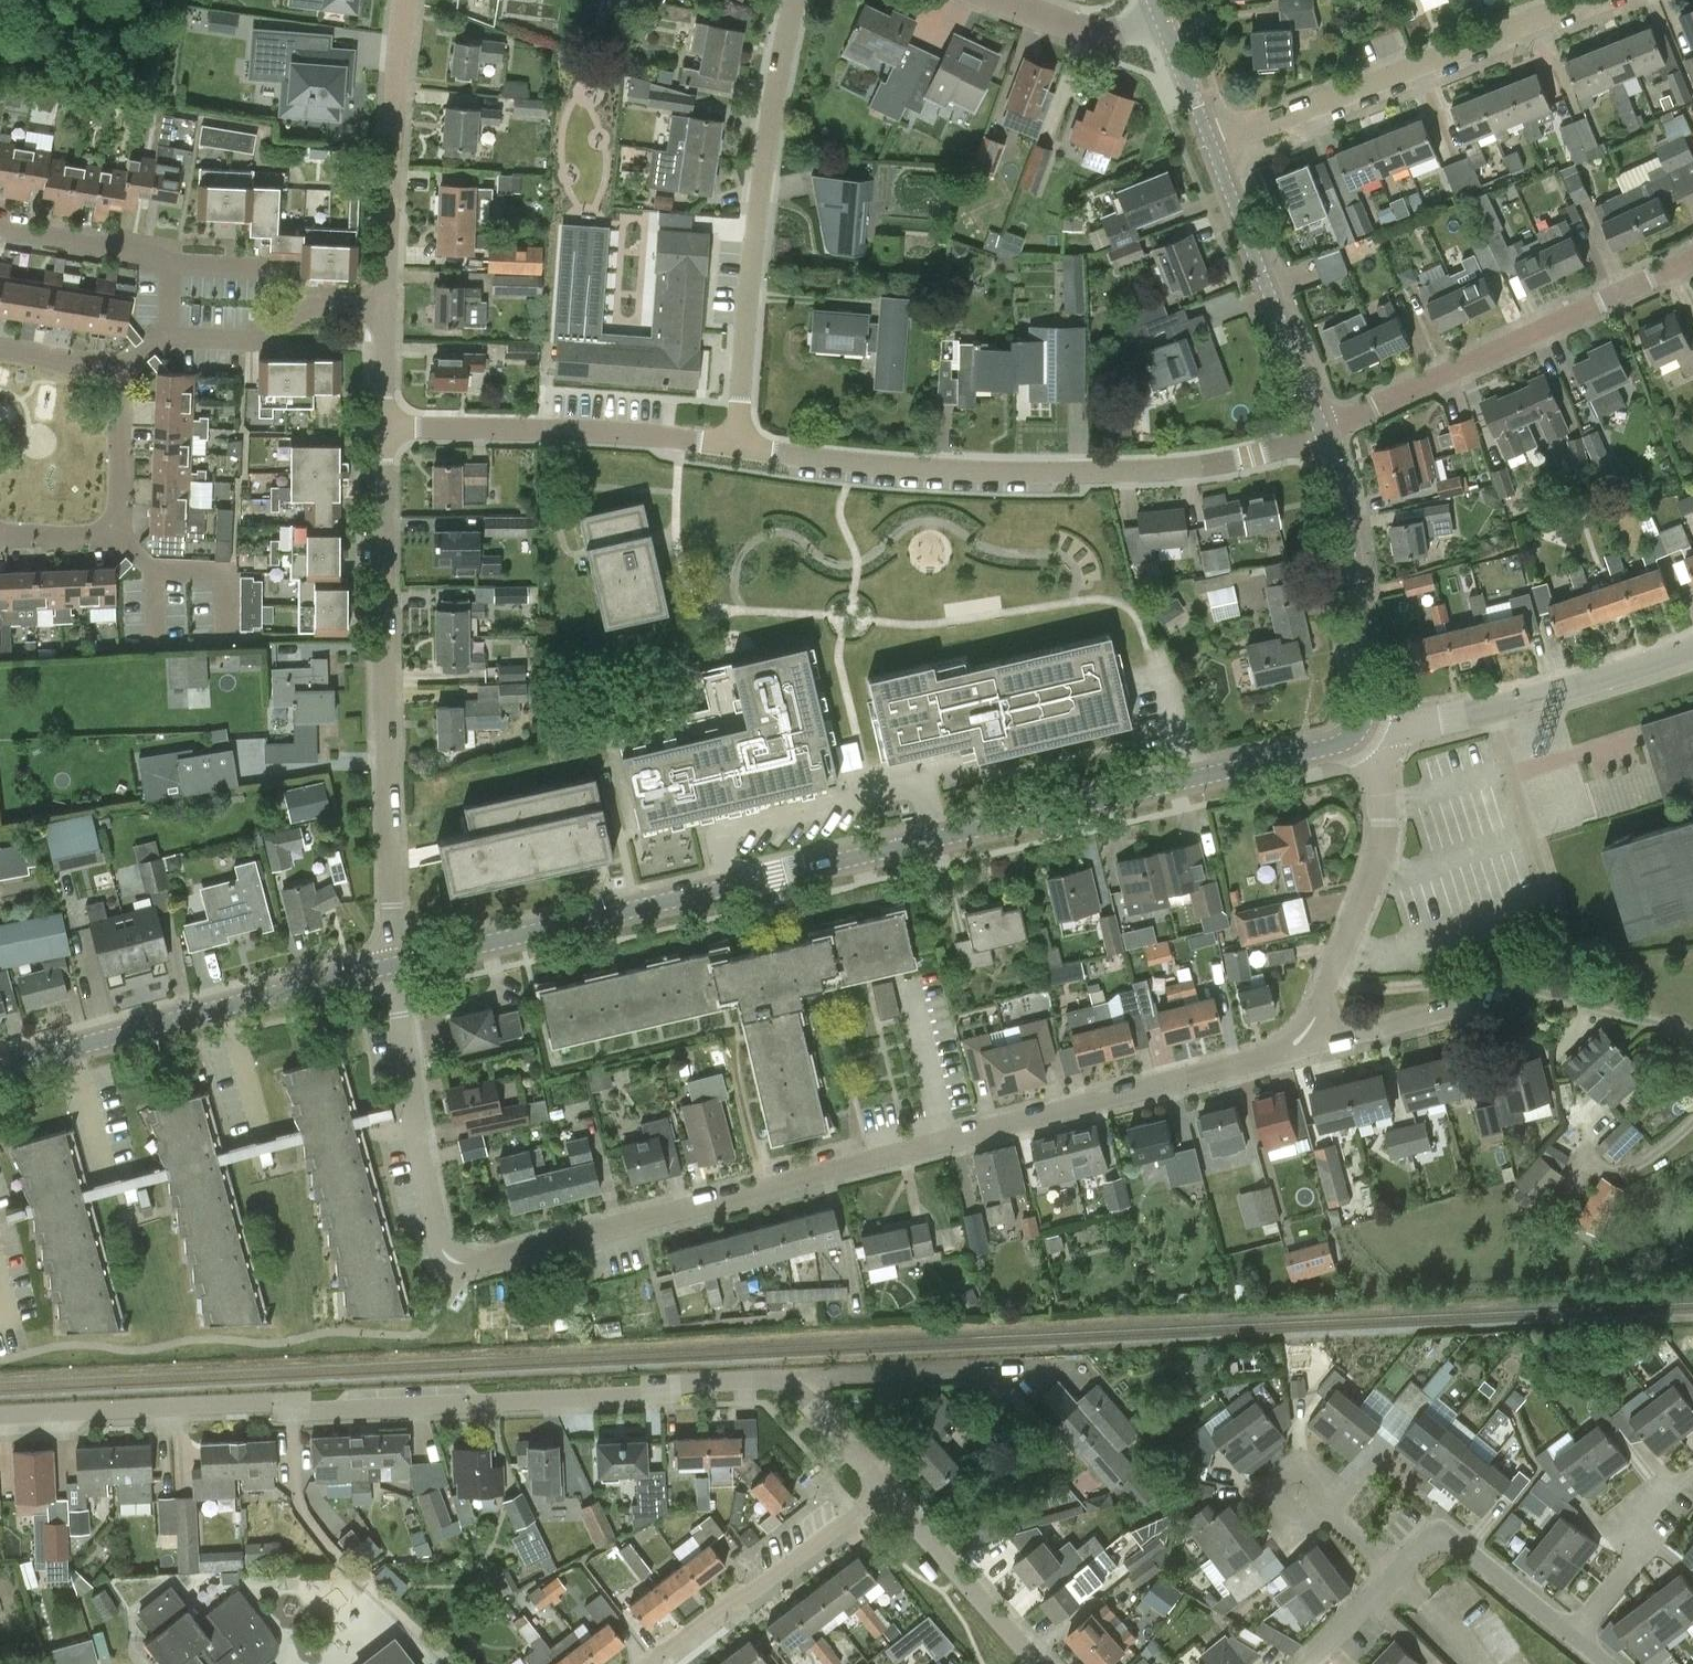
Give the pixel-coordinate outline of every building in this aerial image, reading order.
[(324,5),(354,9),(355,0),(324,0),(324,5)] [(1401,11),(1412,6),(1410,0),(1407,0),(1398,3),(1401,11)] [(895,65),(914,25),(892,14),(890,18),(865,6),(849,39),(850,40),(843,54),(869,67),(875,55),(895,65)] [(1301,29),(1319,26),(1314,8),(1300,10),(1301,29)] [(1416,17),(1413,9),(1402,13),(1405,21),(1416,17)] [(1292,29),(1301,29),(1300,10),(1280,11),(1281,30),(1253,32),(1255,68),(1294,64),(1292,29)] [(1681,16),(1692,47),(1692,46),(1692,11),(1681,16)] [(703,55),(700,70),(683,66),(680,84),(731,94),(734,78),(742,32),(708,25),(695,23),(690,52),(703,55)] [(1637,75),(1659,66),(1665,81),(1668,80),(1667,76),(1676,72),(1671,59),(1665,62),(1652,28),(1623,39),(1637,75)] [(926,100),(941,107),(947,94),(975,108),(1001,53),(951,29),(928,79),(919,75),(904,106),(920,113),(926,100)] [(254,30),(252,60),(257,60),(255,78),(293,81),(291,97),(309,98),(309,100),(311,100),(310,114),(335,116),(337,101),(339,101),(340,90),(347,91),(349,69),(328,67),(330,36),(254,30)] [(504,42),(468,38),(467,43),(455,42),(451,74),(476,76),(477,61),(502,63),(504,42)] [(1622,81),(1637,75),(1623,39),(1595,51),(1609,86),(1627,130),(1639,125),(1622,81)] [(1591,93),(1609,86),(1595,51),(1567,62),(1581,97),(1579,98),(1583,109),(1595,104),(1591,93)] [(1684,61),(1692,84),(1692,57),(1684,61)] [(1041,63),(1037,65),(1024,60),(1006,106),(1034,117),(1052,71),(1048,69),(1047,65),(1041,63)] [(904,106),(919,75),(901,66),(879,110),(897,119),(904,106)] [(1678,105),(1692,100),(1681,70),(1676,72),(1667,76),(1668,80),(1678,105)] [(1534,116),(1552,109),(1538,74),(1509,85),(1523,120),(1531,141),(1543,137),(1534,116)] [(514,97),(527,98),(527,84),(504,82),(503,96),(514,97)] [(693,95),(651,82),(648,105),(691,111),(693,95)] [(1505,127),(1523,120),(1509,85),(1481,97),(1495,132),(1499,143),(1509,139),(1505,127)] [(1131,100),(1128,98),(1126,94),(1121,92),(1117,94),(1102,89),(1094,111),(1087,108),(1083,121),(1078,119),(1071,139),(1116,156),(1124,135),(1119,134),(1131,100)] [(513,115),(543,117),(545,100),(527,98),(514,97),(513,115)] [(1477,138),(1495,132),(1481,97),(1452,108),(1466,143),(1470,141),(1473,147),(1466,150),(1469,157),(1457,162),(1468,190),(1481,185),(1475,169),(1488,163),(1477,138)] [(443,147),(445,148),(445,154),(458,156),(459,149),(475,150),(477,124),(499,127),(501,111),(478,109),(446,107),(443,147)] [(667,151),(685,154),(715,158),(716,154),(720,154),(722,139),(718,139),(720,122),(690,118),(672,116),(667,151)] [(1589,159),(1608,151),(1605,143),(1598,145),(1587,117),(1574,122),(1589,159)] [(1409,167),(1437,156),(1423,118),(1394,130),(1409,167)] [(1589,159),(1574,122),(1561,128),(1576,164),(1589,159)] [(199,144),(226,148),(229,128),(202,124),(199,144)] [(162,126),(159,144),(170,146),(173,127),(162,126)] [(257,132),(229,128),(226,148),(254,153),(257,132)] [(1409,167),(1394,130),(1366,141),(1380,178),(1409,167)] [(1682,168),(1692,163),(1692,156),(1684,135),(1670,141),(1682,168)] [(993,175),(1005,143),(984,136),(972,167),(993,175)] [(1380,178),(1366,141),(1337,153),(1350,187),(1352,190),(1356,188),(1380,178)] [(1668,174),(1669,173),(1682,168),(1670,141),(1656,148),(1667,172),(1668,174)] [(16,199),(25,146),(0,142),(0,180),(5,180),(2,197),(16,199)] [(150,197),(177,201),(186,148),(170,146),(159,144),(156,160),(156,163),(154,172),(150,197)] [(1035,193),(1052,150),(1036,145),(1020,187),(1035,193)] [(25,146),(16,199),(30,201),(32,185),(44,187),(51,159),(51,151),(25,146)] [(715,158),(685,154),(667,151),(660,150),(655,186),(710,194),(710,189),(715,190),(717,175),(713,174),(715,158)] [(1511,173),(1524,168),(1518,152),(1505,157),(1511,173)] [(130,155),(127,172),(121,209),(136,211),(138,195),(150,197),(154,172),(156,163),(156,160),(130,155)] [(76,163),(51,159),(44,187),(43,196),(56,198),(53,214),(67,216),(76,163)] [(1468,190),(1457,162),(1444,167),(1456,196),(1468,190)] [(83,202),(95,204),(101,167),(76,163),(67,216),(80,218),(83,202)] [(1299,226),(1328,214),(1341,247),(1356,242),(1334,187),(1320,193),(1309,165),(1279,177),(1299,226)] [(101,167),(95,204),(92,220),(107,222),(110,207),(121,209),(127,172),(101,167)] [(220,227),(223,227),(226,170),(199,168),(196,217),(220,218),(220,227)] [(249,220),(252,187),(253,171),(226,170),(223,227),(227,227),(227,219),(249,220)] [(1576,204),(1590,198),(1578,171),(1564,178),(1576,204)] [(1632,210),(1644,236),(1672,223),(1660,197),(1677,189),(1669,173),(1668,174),(1667,172),(1654,179),(1638,187),(1624,193),(1632,210)] [(1118,192),(1119,195),(1111,198),(1115,210),(1099,217),(1113,250),(1140,239),(1134,224),(1178,207),(1165,173),(1118,192)] [(817,207),(823,243),(826,249),(832,253),(868,256),(869,244),(858,243),(862,200),(872,201),(874,181),(811,176),(811,177),(840,180),(838,191),(818,195),(817,207)] [(439,213),(439,219),(459,220),(459,219),(475,219),(491,220),(491,199),(494,199),(494,188),(476,188),(476,187),(440,186),(440,195),(435,195),(434,213),(439,213)] [(279,188),(252,187),(249,220),(249,236),(269,237),(268,258),(276,258),(277,225),(279,188)] [(1352,190),(1350,187),(1342,190),(1348,207),(1361,201),(1356,188),(1352,190)] [(1602,223),(1604,222),(1615,249),(1644,236),(1632,210),(1624,193),(1594,207),(1602,223)] [(1485,237),(1503,229),(1487,194),(1469,202),(1483,232),(1485,237)] [(348,228),(329,228),(327,285),(330,285),(331,277),(337,277),(355,278),(358,196),(349,195),(348,228)] [(1397,219),(1411,214),(1404,198),(1391,203),(1397,219)] [(1360,235),(1373,229),(1361,201),(1348,207),(1360,235)] [(474,248),(489,248),(492,249),(492,245),(492,235),(474,234),(475,219),(459,219),(459,220),(439,219),(438,252),(474,253),(474,248)] [(1536,232),(1539,238),(1556,277),(1585,264),(1565,219),(1536,232)] [(302,226),(277,225),(276,258),(279,259),(301,260),(302,226)] [(323,285),(327,285),(329,228),(302,226),(301,260),(300,276),(324,277),(323,285)] [(562,226),(554,343),(558,344),(558,340),(556,376),(555,377),(696,387),(697,387),(699,351),(698,351),(699,332),(703,273),(705,273),(707,236),(706,236),(658,232),(655,271),(651,336),(603,333),(602,344),(601,344),(601,343),(599,343),(607,229),(562,226)] [(1468,238),(1475,253),(1490,246),(1485,237),(1483,232),(1468,238)] [(1172,297),(1208,283),(1190,236),(1153,250),(1172,297)] [(1525,245),(1523,239),(1508,246),(1528,290),(1556,277),(1539,238),(1525,245)] [(1114,267),(1144,255),(1139,240),(1108,253),(1114,267)] [(542,246),(492,245),(492,249),(489,248),(488,271),(541,273),(542,246)] [(1319,271),(1345,262),(1340,249),(1314,258),(1319,271)] [(1470,283),(1457,289),(1469,318),(1498,304),(1475,253),(1460,260),(1470,283)] [(1085,311),(1082,254),(1063,255),(1066,312),(1085,311)] [(3,262),(0,278),(0,320),(1,320),(2,315),(20,318),(26,284),(9,281),(11,263),(3,262)] [(1324,284),(1349,275),(1345,262),(1319,271),(1324,284)] [(43,287),(26,284),(20,318),(39,321),(38,326),(46,327),(55,271),(45,270),(43,287)] [(46,327),(53,328),(54,323),(73,326),(78,293),(62,290),(64,273),(55,271),(46,327)] [(1427,303),(1428,302),(1441,331),(1469,318),(1457,289),(1456,289),(1450,274),(1435,280),(1421,287),(1427,303)] [(492,275),(492,293),(542,293),(542,275),(492,275)] [(461,326),(461,324),(485,324),(485,303),(481,303),(481,287),(462,287),(463,287),(437,286),(435,326),(461,326)] [(104,297),(78,293),(73,326),(91,329),(90,335),(98,336),(104,297)] [(131,301),(104,297),(98,336),(106,337),(107,332),(126,335),(126,333),(133,341),(136,345),(143,339),(128,321),(131,301)] [(913,318),(915,299),(880,297),(873,388),(902,391),(908,318),(913,318)] [(1369,329),(1383,358),(1411,345),(1398,315),(1391,300),(1376,307),(1382,323),(1369,329)] [(1154,390),(1196,374),(1205,398),(1230,389),(1207,329),(1185,337),(1180,323),(1187,320),(1184,308),(1131,328),(1135,340),(1164,329),(1169,343),(1141,354),(1154,390)] [(864,353),(867,316),(814,312),(811,349),(864,353)] [(1688,343),(1675,314),(1642,329),(1657,364),(1679,354),(1687,372),(1692,370),(1692,341),(1688,343)] [(1354,371),(1383,358),(1369,329),(1364,317),(1348,325),(1346,321),(1324,331),(1336,359),(1346,354),(1354,371)] [(975,388),(1013,389),(1013,342),(1012,342),(1012,351),(986,351),(986,342),(958,343),(958,369),(957,407),(974,407),(975,388)] [(1057,342),(1013,342),(1013,389),(1014,389),(1014,380),(1052,380),(1051,399),(1069,399),(1069,361),(1057,360),(1057,342)] [(508,344),(508,357),(538,357),(538,344),(508,344)] [(1626,406),(1618,386),(1629,381),(1614,348),(1575,366),(1590,399),(1591,399),(1600,418),(1626,406)] [(276,408),(286,408),(286,351),(282,351),(282,359),(259,359),(258,418),(276,418),(276,408)] [(289,351),(286,351),(286,408),(317,408),(317,393),(317,359),(289,359),(289,351)] [(156,403),(193,405),(194,375),(183,374),(171,374),(155,354),(148,360),(158,373),(157,373),(156,403)] [(429,372),(428,384),(434,385),(434,389),(465,390),(466,371),(482,371),(483,355),(452,354),(452,359),(434,358),(434,371),(429,372)] [(340,359),(317,359),(317,393),(340,393),(340,359)] [(1561,408),(1559,409),(1546,380),(1515,393),(1528,423),(1538,418),(1549,442),(1571,432),(1561,408)] [(1518,427),(1528,423),(1515,393),(1484,407),(1497,436),(1496,437),(1506,460),(1528,451),(1518,427)] [(192,420),(193,405),(156,403),(155,427),(208,429),(208,418),(199,417),(199,420),(192,420)] [(1473,418),(1450,425),(1458,453),(1481,446),(1473,418)] [(208,429),(155,427),(153,453),(191,455),(191,435),(199,436),(199,439),(208,440),(208,429)] [(1595,472),(1613,465),(1598,430),(1583,437),(1594,464),(1592,465),(1595,472)] [(290,439),(290,470),(339,470),(339,464),(339,436),(290,436),(290,439)] [(1376,449),(1381,473),(1434,460),(1428,437),(1414,440),(1414,441),(1408,443),(1408,441),(1376,449)] [(1575,467),(1590,464),(1583,437),(1567,440),(1575,467)] [(228,442),(228,454),(241,454),(242,440),(235,440),(228,442)] [(190,473),(191,455),(153,453),(152,480),(206,482),(206,471),(197,471),(197,474),(190,473)] [(1434,460),(1381,473),(1387,497),(1420,489),(1417,480),(1424,479),(1424,480),(1438,476),(1434,460)] [(435,505),(460,504),(460,505),(486,505),(487,464),(459,464),(459,466),(435,466),(435,505)] [(1492,472),(1501,498),(1516,493),(1508,467),(1492,472)] [(347,470),(339,470),(290,470),(290,501),(306,501),(339,501),(339,477),(347,477),(347,470)] [(1441,499),(1465,493),(1461,475),(1437,481),(1441,499)] [(206,482),(152,480),(151,506),(188,508),(188,506),(189,488),(196,489),(196,492),(205,493),(206,482)] [(271,498),(280,498),(280,486),(271,486),(271,498)] [(1246,534),(1280,527),(1272,493),(1202,509),(1206,528),(1227,524),(1229,536),(1245,533),(1246,534)] [(279,510),(280,498),(271,498),(271,510),(279,510)] [(306,501),(306,526),(339,526),(339,501),(306,501)] [(667,613),(652,543),(642,502),(578,516),(603,627),(667,613)] [(1427,521),(1423,522),(1422,521),(1393,526),(1398,558),(1428,554),(1425,536),(1453,531),(1451,517),(1452,517),(1450,503),(1425,507),(1427,521)] [(188,508),(151,506),(150,533),(139,543),(148,554),(182,555),(183,535),(187,535),(188,522),(204,523),(205,506),(188,506),(188,508)] [(233,509),(218,508),(216,539),(231,540),(233,509)] [(1157,550),(1189,546),(1184,511),(1138,517),(1143,551),(1131,553),(1135,567),(1158,563),(1157,550)] [(534,536),(534,517),(484,517),(484,537),(534,536)] [(1665,529),(1674,551),(1690,543),(1681,522),(1665,529)] [(290,526),(290,553),(347,553),(347,550),(339,550),(339,526),(306,526),(290,526)] [(1657,558),(1674,551),(1665,529),(1648,536),(1653,549),(1657,558)] [(479,575),(478,532),(435,532),(435,566),(454,566),(454,575),(479,575)] [(271,551),(279,551),(279,540),(271,540),(271,551)] [(1204,571),(1228,565),(1230,565),(1225,545),(1200,551),(1204,571)] [(1624,580),(1633,608),(1670,595),(1661,568),(1657,558),(1653,549),(1643,554),(1649,572),(1624,580)] [(279,563),(279,551),(271,551),(270,563),(279,563)] [(1611,574),(1625,570),(1619,552),(1605,556),(1611,574)] [(290,581),(298,581),(339,579),(339,557),(347,557),(347,553),(290,553),(290,581)] [(88,569),(89,606),(116,605),(115,582),(133,564),(126,558),(115,568),(88,569)] [(1559,633),(1596,620),(1587,593),(1584,583),(1588,582),(1583,564),(1569,569),(1573,585),(1570,586),(1575,597),(1554,604),(1548,583),(1533,587),(1541,615),(1552,611),(1559,633)] [(89,606),(88,569),(61,570),(63,624),(74,623),(74,614),(71,614),(71,607),(89,606)] [(63,624),(61,570),(34,571),(35,608),(55,608),(55,615),(52,615),(52,624),(63,624)] [(35,608),(34,571),(8,573),(11,626),(21,625),(21,617),(18,617),(18,609),(35,608)] [(8,573),(0,573),(0,610),(2,610),(2,617),(0,618),(0,626),(11,626),(8,573)] [(1436,588),(1432,573),(1405,580),(1408,594),(1436,588)] [(262,582),(253,581),(253,578),(240,578),(240,632),(253,632),(253,628),(262,628),(262,582)] [(298,581),(298,606),(355,606),(355,603),(347,603),(347,579),(339,579),(298,581)] [(1596,620),(1633,608),(1624,580),(1587,593),(1596,620)] [(1267,588),(1280,645),(1248,652),(1255,683),(1302,673),(1298,654),(1310,651),(1294,582),(1267,588)] [(1214,621),(1240,616),(1233,585),(1207,591),(1214,621)] [(494,604),(528,603),(527,586),(494,587),(494,604)] [(1470,597),(1475,614),(1488,610),(1484,592),(1470,597)] [(1486,623),(1493,651),(1531,642),(1526,619),(1537,616),(1531,593),(1510,599),(1514,616),(1486,623)] [(436,636),(468,636),(476,636),(476,619),(484,619),(484,602),(467,602),(467,600),(441,599),(441,609),(435,610),(436,636)] [(1436,624),(1451,621),(1446,602),(1432,606),(1436,624)] [(355,610),(355,606),(298,606),(298,634),(347,634),(347,610),(355,610)] [(1455,660),(1493,651),(1486,623),(1448,632),(1455,660)] [(1417,670),(1455,660),(1448,632),(1410,641),(1417,670)] [(886,762),(889,761),(888,757),(974,737),(978,752),(1097,724),(1095,714),(1123,707),(1125,717),(1127,716),(1108,635),(1106,636),(1108,644),(933,685),(929,670),(870,683),(869,679),(867,680),(886,762)] [(437,663),(441,663),(441,671),(469,671),(469,668),(486,668),(486,652),(468,652),(468,636),(436,636),(437,663)] [(639,827),(827,783),(817,743),(827,741),(805,645),(700,670),(710,712),(693,716),(691,711),(616,729),(639,827)] [(169,687),(208,685),(206,654),(167,656),(169,687)] [(295,720),(332,719),(332,692),(325,692),(325,659),(311,660),(312,668),(272,670),(272,706),(295,706),(295,720)] [(498,666),(498,681),(526,679),(525,665),(498,666)] [(463,748),(462,729),(508,727),(507,717),(520,717),(519,702),(526,702),(526,685),(499,685),(499,699),(460,701),(461,707),(436,708),(438,749),(463,748)] [(1644,728),(1643,725),(1642,725),(1653,762),(1680,753),(1692,794),(1692,712),(1644,728)] [(239,785),(232,747),(219,749),(218,740),(182,746),(184,755),(177,757),(178,765),(160,768),(165,797),(163,797),(163,798),(239,785)] [(469,834),(437,841),(448,894),(612,858),(594,777),(462,806),(469,834)] [(326,778),(286,787),(293,821),(334,812),(326,778)] [(52,866),(70,862),(59,817),(42,821),(52,866)] [(1276,826),(1277,829),(1254,834),(1261,862),(1283,857),(1285,863),(1289,863),(1296,891),(1323,884),(1311,835),(1307,835),(1303,819),(1276,826)] [(1605,848),(1632,935),(1692,916),(1692,820),(1605,848)] [(291,866),(282,831),(263,836),(272,871),(291,866)] [(1158,853),(1167,894),(1189,889),(1195,916),(1223,909),(1216,879),(1206,881),(1198,844),(1158,853)] [(336,879),(347,878),(344,852),(333,854),(336,879)] [(1170,906),(1167,894),(1158,853),(1117,863),(1127,904),(1125,904),(1128,915),(1170,906)] [(29,874),(26,856),(0,861),(0,880),(29,874)] [(148,892),(168,887),(161,858),(141,864),(148,892)] [(259,933),(273,930),(255,860),(234,866),(238,880),(200,890),(207,919),(182,925),(189,952),(227,942),(224,934),(257,926),(259,933)] [(1057,920),(1098,910),(1089,869),(1048,879),(1057,920)] [(321,925),(319,914),(339,903),(330,885),(314,893),(312,883),(282,890),(292,932),(321,925)] [(1289,933),(1282,901),(1233,912),(1241,945),(1289,933)] [(127,971),(137,969),(123,916),(108,919),(103,902),(86,906),(104,975),(126,969),(127,971)] [(993,964),(988,948),(1026,939),(1019,906),(1002,910),(1000,904),(963,912),(970,939),(954,942),(961,971),(993,964)] [(168,958),(154,907),(123,916),(137,969),(147,966),(146,964),(168,958)] [(866,965),(880,962),(881,967),(898,963),(897,958),(914,954),(903,910),(808,933),(809,939),(729,957),(727,947),(539,991),(549,1035),(566,1031),(567,1036),(583,1032),(582,1027),(597,1024),(598,1028),(628,1021),(627,1017),(641,1013),(643,1018),(645,1017),(644,1013),(659,1009),(660,1014),(690,1007),(689,1002),(704,999),(705,1004),(736,996),(742,1020),(750,1018),(753,1033),(758,1032),(761,1046),(756,1047),(757,1050),(762,1049),(765,1064),(760,1065),(767,1095),(772,1094),(776,1108),(771,1109),(775,1126),(779,1125),(783,1142),(827,1131),(798,1007),(804,1006),(800,992),(822,987),(821,978),(822,978),(821,976),(836,973),(837,977),(867,970),(866,965)] [(69,954),(61,913),(0,925),(0,967),(69,954)] [(1108,954),(1122,951),(1113,915),(1100,918),(1108,954)] [(1155,922),(1124,931),(1128,947),(1159,938),(1155,922)] [(1045,926),(1037,928),(1041,950),(1051,948),(1045,926)] [(1177,982),(1191,1035),(1219,1028),(1209,989),(1196,992),(1183,941),(1168,945),(1177,982)] [(1269,964),(1295,959),(1292,947),(1267,951),(1269,964)] [(1248,978),(1250,978),(1245,949),(1223,953),(1228,980),(1233,980),(1248,978)] [(61,974),(67,972),(63,957),(44,962),(46,970),(20,977),(27,1008),(67,997),(61,974)] [(1064,965),(1067,980),(1084,977),(1081,961),(1064,965)] [(12,990),(7,969),(0,971),(0,993),(12,990)] [(1248,978),(1233,980),(1236,992),(1250,988),(1248,978)] [(1191,1035),(1177,982),(1164,985),(1170,1010),(1157,1013),(1154,1002),(1152,1003),(1146,979),(1132,983),(1138,1006),(1145,1030),(1160,1026),(1164,1042),(1191,1035)] [(872,985),(880,1019),(901,1015),(892,980),(872,985)] [(1260,1020),(1273,1017),(1273,1012),(1275,1012),(1267,984),(1250,988),(1236,992),(1244,1020),(1257,1016),(1260,1020)] [(1092,1006),(1105,1057),(1133,1050),(1130,1037),(1145,1033),(1145,1030),(1138,1006),(1122,1010),(1125,1021),(1113,1024),(1107,1002),(1092,1006)] [(1065,1012),(1071,1035),(1078,1064),(1105,1057),(1092,1006),(1065,1012)] [(458,1051),(496,1041),(523,1036),(517,1010),(491,1017),(489,1009),(451,1018),(458,1051)] [(1023,1041),(1007,1045),(1018,1087),(1045,1080),(1038,1054),(1053,1051),(1045,1019),(1019,1026),(1023,1041)] [(992,1094),(1018,1087),(1007,1045),(1003,1030),(962,1040),(970,1072),(985,1068),(992,1094)] [(1599,1099),(1635,1066),(1602,1030),(1566,1063),(1599,1099)] [(1445,1099),(1480,1090),(1470,1052),(1435,1061),(1445,1099)] [(1519,1062),(1500,1067),(1510,1103),(1497,1107),(1496,1107),(1501,1126),(1502,1126),(1526,1120),(1523,1107),(1549,1100),(1539,1057),(1533,1059),(1532,1054),(1518,1058),(1519,1062)] [(336,1057),(278,1073),(294,1103),(288,1106),(304,1138),(306,1168),(312,1168),(313,1198),(320,1198),(321,1228),(328,1228),(329,1258),(336,1257),(337,1287),(344,1287),(345,1317),(405,1315),(336,1057)] [(1445,1099),(1435,1061),(1401,1070),(1410,1107),(1445,1099)] [(718,1099),(728,1097),(722,1071),(687,1080),(693,1104),(683,1107),(692,1140),(693,1140),(699,1165),(733,1156),(718,1099)] [(1383,1073),(1348,1083),(1357,1122),(1358,1126),(1373,1122),(1377,1117),(1393,1112),(1383,1073)] [(545,1099),(523,1103),(498,1109),(492,1081),(447,1090),(449,1100),(446,1102),(449,1114),(452,1114),(454,1123),(465,1121),(468,1136),(528,1123),(527,1122),(549,1118),(545,1099)] [(1357,1122),(1348,1083),(1313,1092),(1322,1131),(1357,1122)] [(200,1094),(142,1109),(158,1139),(151,1143),(168,1174),(169,1205),(176,1204),(177,1234),(184,1234),(185,1264),(192,1264),(193,1294),(200,1294),(201,1324),(260,1321),(200,1094)] [(1267,1139),(1294,1133),(1298,1151),(1314,1147),(1307,1122),(1293,1125),(1286,1094),(1257,1101),(1267,1139)] [(1496,1107),(1497,1107),(1496,1103),(1475,1108),(1482,1136),(1503,1131),(1502,1126),(1501,1126),(1496,1107)] [(370,1120),(370,1121),(393,1114),(390,1104),(367,1111),(368,1113),(362,1115),(364,1122),(370,1120)] [(1209,1139),(1219,1137),(1223,1154),(1239,1150),(1239,1149),(1247,1147),(1243,1130),(1244,1130),(1237,1105),(1202,1114),(1203,1118),(1198,1120),(1203,1136),(1208,1134),(1209,1139)] [(640,1124),(645,1141),(622,1147),(631,1182),(666,1172),(662,1156),(676,1151),(667,1116),(640,1124)] [(1184,1157),(1178,1159),(1167,1118),(1130,1127),(1139,1162),(1159,1157),(1161,1164),(1168,1162),(1173,1185),(1190,1180),(1184,1157)] [(1615,1164),(1645,1134),(1629,1118),(1598,1147),(1615,1164)] [(1426,1120),(1405,1125),(1413,1153),(1433,1148),(1426,1120)] [(1066,1133),(1075,1168),(1087,1165),(1090,1174),(1109,1169),(1098,1125),(1066,1133)] [(1392,1158),(1413,1153),(1405,1125),(1385,1130),(1392,1158)] [(65,1130),(7,1145),(23,1175),(16,1179),(33,1211),(34,1241),(41,1240),(42,1270),(49,1270),(50,1300),(57,1300),(58,1330),(117,1328),(65,1130)] [(1077,1177),(1075,1168),(1066,1133),(1033,1141),(1044,1186),(1077,1177)] [(463,1161),(487,1155),(482,1135),(458,1141),(463,1161)] [(565,1200),(599,1191),(586,1138),(566,1143),(572,1166),(558,1170),(565,1200)] [(273,1159),(272,1153),(271,1153),(268,1141),(256,1144),(259,1156),(260,1163),(273,1159)] [(1571,1156),(1550,1142),(1542,1155),(1563,1168),(1571,1156)] [(1351,1201),(1336,1143),(1316,1149),(1331,1206),(1351,1201)] [(1011,1194),(1026,1191),(1016,1145),(975,1155),(985,1200),(1002,1196),(1003,1203),(987,1207),(991,1225),(1017,1219),(1011,1194)] [(513,1213),(565,1200),(558,1170),(534,1176),(532,1168),(545,1164),(540,1147),(528,1150),(499,1157),(513,1213)] [(1605,1174),(1578,1220),(1603,1235),(1630,1188),(1605,1174)] [(153,1211),(143,1175),(121,1181),(125,1199),(138,1196),(144,1214),(153,1211)] [(1132,1205),(1125,1176),(1104,1181),(1111,1210),(1132,1205)] [(1263,1223),(1281,1218),(1272,1185),(1254,1190),(1257,1200),(1263,1223)] [(814,1248),(842,1240),(833,1208),(805,1215),(814,1248)] [(992,1250),(982,1211),(964,1215),(974,1254),(992,1250)] [(814,1248),(805,1215),(777,1222),(786,1255),(814,1248)] [(1026,1238),(1041,1234),(1036,1215),(1022,1218),(1026,1238)] [(867,1267),(912,1257),(912,1258),(934,1254),(927,1221),(905,1226),(905,1227),(862,1236),(867,1267)] [(786,1255),(777,1222),(750,1230),(759,1262),(786,1255)] [(750,1230),(722,1237),(731,1270),(742,1267),(759,1262),(750,1230)] [(1050,1251),(1064,1247),(1061,1235),(1047,1238),(1050,1251)] [(731,1270),(722,1237),(695,1244),(704,1277),(713,1307),(725,1303),(716,1274),(731,1270)] [(1293,1280),(1337,1268),(1329,1240),(1285,1252),(1293,1280)] [(704,1277),(695,1244),(667,1252),(676,1285),(704,1277)] [(745,1279),(734,1282),(738,1298),(750,1295),(745,1279)] [(847,1298),(846,1286),(818,1287),(818,1299),(847,1298)] [(664,1307),(676,1304),(671,1287),(659,1289),(664,1307)] [(818,1287),(791,1288),(791,1300),(793,1300),(817,1299),(818,1299),(818,1287)] [(767,1301),(791,1300),(791,1288),(766,1289),(767,1301)] [(1448,1357),(1430,1384),(1442,1392),(1460,1364),(1448,1357)] [(1653,1401),(1681,1438),(1692,1428),(1692,1406),(1685,1396),(1692,1389),(1692,1382),(1680,1364),(1668,1374),(1675,1385),(1653,1401)] [(1302,1369),(1290,1370),(1292,1397),(1305,1396),(1302,1369)] [(1309,1424),(1331,1442),(1361,1406),(1339,1388),(1347,1379),(1335,1369),(1318,1391),(1328,1400),(1309,1424)] [(1098,1385),(1079,1402),(1060,1379),(1031,1403),(1050,1427),(1056,1422),(1115,1489),(1123,1482),(1133,1494),(1147,1482),(1137,1470),(1120,1450),(1139,1433),(1098,1385)] [(1490,1397),(1496,1389),(1486,1381),(1480,1388),(1490,1397)] [(1259,1400),(1236,1417),(1264,1454),(1268,1459),(1285,1447),(1285,1442),(1283,1440),(1287,1437),(1268,1412),(1279,1405),(1262,1382),(1251,1390),(1259,1400)] [(1397,1445),(1419,1463),(1447,1428),(1426,1411),(1435,1399),(1413,1382),(1395,1404),(1416,1422),(1397,1445)] [(951,1391),(926,1395),(931,1423),(956,1419),(951,1391)] [(1629,1438),(1639,1430),(1658,1455),(1681,1438),(1653,1401),(1631,1418),(1623,1408),(1612,1416),(1620,1428),(1629,1438)] [(1382,1423),(1361,1406),(1331,1442),(1352,1460),(1382,1423)] [(1578,1442),(1606,1478),(1629,1461),(1610,1436),(1620,1428),(1612,1416),(1604,1406),(1593,1414),(1601,1425),(1579,1441),(1578,1442)] [(1504,1424),(1510,1417),(1499,1408),(1493,1416),(1504,1424)] [(1268,1459),(1264,1454),(1236,1417),(1214,1434),(1206,1424),(1192,1434),(1186,1462),(1208,1467),(1211,1455),(1223,1446),(1242,1472),(1246,1469),(1247,1471),(1252,1471),(1268,1459)] [(936,1486),(958,1466),(941,1447),(952,1437),(942,1425),(931,1436),(909,1455),(936,1486)] [(1437,1485),(1440,1481),(1469,1445),(1447,1428),(1419,1463),(1433,1475),(1430,1479),(1437,1485)] [(1608,1485),(1604,1479),(1606,1478),(1578,1442),(1579,1441),(1570,1429),(1546,1447),(1547,1449),(1537,1457),(1554,1479),(1565,1470),(1583,1495),(1586,1493),(1588,1496),(1592,1497),(1608,1485)] [(409,1464),(411,1464),(409,1433),(378,1434),(379,1465),(391,1465),(391,1479),(409,1478),(409,1464)] [(351,1467),(352,1479),(353,1489),(369,1488),(369,1478),(380,1477),(379,1465),(378,1434),(347,1436),(349,1467),(351,1467)] [(734,1465),(744,1477),(748,1474),(746,1471),(749,1468),(750,1469),(756,1464),(750,1457),(756,1456),(755,1435),(741,1436),(742,1462),(733,1463),(734,1465)] [(315,1481),(352,1479),(351,1467),(349,1467),(347,1436),(312,1437),(313,1468),(315,1468),(315,1481)] [(707,1438),(708,1464),(733,1463),(742,1462),(741,1436),(707,1438)] [(674,1466),(708,1464),(707,1438),(673,1439),(674,1466)] [(239,1475),(244,1475),(245,1488),(274,1487),(273,1474),(276,1474),(274,1440),(237,1441),(239,1475)] [(239,1475),(237,1441),(200,1443),(202,1476),(193,1476),(194,1497),(175,1498),(177,1534),(178,1534),(180,1571),(200,1570),(196,1498),(234,1496),(233,1476),(239,1475)] [(557,1445),(543,1446),(543,1441),(517,1442),(518,1463),(529,1463),(529,1474),(530,1474),(531,1489),(545,1489),(546,1500),(564,1500),(563,1461),(557,1461),(557,1445)] [(645,1441),(597,1443),(599,1475),(602,1474),(602,1480),(619,1479),(618,1474),(636,1473),(638,1503),(632,1504),(633,1530),(667,1513),(665,1470),(646,1470),(645,1441)] [(151,1479),(152,1479),(150,1445),(113,1447),(115,1481),(118,1481),(119,1503),(152,1502),(151,1479)] [(1461,1498),(1490,1463),(1469,1445),(1440,1481),(1437,1485),(1442,1489),(1445,1485),(1461,1498)] [(108,1495),(107,1481),(115,1481),(113,1447),(76,1448),(78,1483),(80,1483),(81,1497),(108,1495)] [(476,1521),(467,1493),(502,1492),(501,1466),(490,1467),(489,1449),(454,1450),(456,1479),(458,1479),(459,1493),(452,1496),(461,1526),(476,1521)] [(49,1514),(48,1499),(56,1498),(54,1450),(13,1452),(16,1501),(17,1516),(49,1514)] [(1147,1482),(1133,1494),(1132,1495),(1142,1506),(1166,1485),(1146,1462),(1137,1470),(1147,1482)] [(1512,1481),(1490,1463),(1461,1498),(1483,1516),(1503,1492),(1513,1501),(1532,1479),(1521,1470),(1512,1481)] [(748,1474),(744,1477),(751,1485),(765,1474),(756,1464),(750,1469),(749,1468),(746,1471),(748,1474)] [(770,1469),(765,1474),(751,1485),(750,1486),(773,1513),(793,1496),(770,1469)] [(709,1495),(708,1477),(696,1478),(696,1495),(709,1495)] [(1553,1507),(1562,1496),(1541,1479),(1532,1490),(1553,1507)] [(430,1530),(451,1522),(439,1487),(417,1495),(430,1530)] [(526,1567),(533,1564),(537,1573),(555,1564),(534,1520),(536,1519),(523,1492),(503,1502),(516,1529),(517,1528),(520,1534),(512,1537),(526,1567)] [(1056,1502),(1060,1517),(1087,1510),(1083,1495),(1056,1502)] [(177,1534),(175,1498),(158,1498),(161,1534),(177,1534)] [(615,1538),(598,1499),(578,1508),(596,1547),(615,1538)] [(1201,1507),(1202,1508),(1181,1524),(1189,1535),(1194,1532),(1210,1555),(1248,1527),(1231,1504),(1219,1513),(1210,1501),(1201,1507)] [(71,1534),(91,1533),(89,1509),(69,1510),(71,1534)] [(1132,1530),(1143,1544),(1171,1522),(1173,1512),(1132,1530)] [(1507,1542),(1524,1521),(1513,1512),(1496,1533),(1507,1542)] [(683,1564),(699,1585),(726,1564),(710,1544),(724,1533),(710,1515),(699,1524),(702,1528),(692,1535),(702,1549),(683,1564)] [(1581,1567),(1599,1545),(1563,1516),(1545,1538),(1581,1567)] [(45,1559),(69,1559),(68,1522),(44,1522),(45,1559)] [(1029,1540),(1036,1548),(1045,1540),(1047,1539),(1035,1525),(1017,1530),(1030,1539),(1029,1540)] [(1248,1527),(1210,1555),(1227,1577),(1222,1580),(1231,1591),(1260,1569),(1253,1559),(1265,1549),(1260,1543),(1248,1527)] [(1054,1589),(1095,1557),(1106,1548),(1096,1534),(1085,1543),(1076,1550),(1070,1542),(1055,1553),(1045,1540),(1036,1548),(1015,1563),(1033,1586),(1044,1578),(1054,1589)] [(366,1535),(362,1539),(349,1551),(363,1566),(380,1551),(366,1535)] [(1133,1572),(1154,1557),(1167,1546),(1158,1536),(1125,1561),(1133,1572)] [(1563,1588),(1581,1567),(1545,1538),(1535,1551),(1527,1545),(1515,1560),(1543,1582),(1548,1576),(1563,1588)] [(645,1626),(674,1603),(658,1583),(660,1582),(630,1542),(619,1551),(650,1590),(629,1605),(645,1626)] [(1283,1606),(1298,1594),(1335,1566),(1318,1544),(1281,1571),(1290,1583),(1275,1595),(1283,1606)] [(1684,1558),(1692,1565),(1692,1547),(1684,1558)] [(877,1579),(858,1555),(835,1573),(860,1605),(866,1600),(869,1598),(863,1590),(877,1579)] [(1084,1598),(1099,1587),(1106,1581),(1090,1561),(1096,1557),(1095,1557),(1054,1589),(1056,1591),(1044,1600),(1060,1621),(1086,1601),(1084,1598)] [(1130,1575),(1138,1586),(1162,1568),(1154,1557),(1133,1572),(1130,1575)] [(674,1603),(699,1585),(683,1564),(660,1582),(658,1583),(674,1603)] [(1316,1617),(1353,1589),(1335,1566),(1298,1594),(1316,1617)] [(1231,1591),(1239,1603),(1269,1582),(1260,1569),(1231,1591)] [(237,1572),(222,1572),(223,1583),(238,1582),(237,1572)] [(860,1605),(835,1573),(813,1591),(831,1615),(842,1606),(848,1614),(853,1610),(860,1605)] [(1162,1574),(1143,1598),(1163,1614),(1182,1589),(1162,1574)] [(1692,1623),(1692,1589),(1682,1574),(1659,1591),(1687,1627),(1692,1623)] [(548,1601),(566,1587),(557,1575),(539,1588),(548,1601)] [(156,1632),(146,1641),(164,1663),(267,1663),(274,1657),(278,1651),(278,1644),(277,1637),(238,1589),(198,1620),(171,1587),(140,1611),(156,1632)] [(118,1610),(104,1589),(92,1597),(105,1618),(118,1610)] [(809,1632),(831,1615),(813,1591),(790,1608),(809,1632)] [(1665,1644),(1687,1627),(1659,1591),(1637,1608),(1665,1644)] [(582,1642),(598,1663),(625,1642),(611,1624),(619,1618),(601,1593),(585,1606),(601,1627),(582,1642)] [(853,1610),(863,1623),(869,1618),(872,1621),(878,1616),(866,1600),(860,1605),(853,1610)] [(1108,1602),(1094,1614),(1093,1613),(1068,1634),(1084,1652),(1109,1631),(1122,1619),(1108,1602)] [(815,1640),(809,1632),(790,1608),(767,1626),(785,1650),(796,1641),(802,1649),(809,1645),(815,1640)] [(1643,1661),(1665,1644),(1637,1608),(1615,1625),(1643,1661)] [(531,1642),(541,1635),(524,1612),(514,1620),(531,1642)] [(928,1615),(912,1627),(922,1640),(934,1656),(952,1642),(928,1615)] [(886,1627),(878,1616),(872,1621),(869,1618),(863,1623),(875,1637),(886,1627)] [(1281,1647),(1288,1634),(1263,1621),(1256,1633),(1281,1647)] [(1109,1631),(1084,1652),(1094,1663),(1112,1663),(1126,1651),(1125,1649),(1138,1638),(1129,1627),(1115,1638),(1109,1631)] [(95,1631),(102,1655),(112,1652),(105,1628),(95,1631)] [(555,1662),(560,1659),(541,1635),(531,1642),(535,1647),(524,1656),(531,1663),(556,1663),(555,1662)] [(1233,1635),(1229,1638),(1226,1635),(1204,1654),(1210,1661),(1207,1663),(1242,1663),(1243,1663),(1244,1663),(1245,1663),(1246,1663),(1242,1660),(1256,1649),(1233,1635)] [(809,1645),(821,1660),(827,1655),(824,1652),(830,1648),(821,1636),(815,1640),(809,1645)] [(396,1638),(363,1663),(416,1663),(396,1638)] [(55,1663),(92,1663),(98,1662),(91,1639),(51,1650),(55,1663)] [(727,1657),(732,1663),(768,1663),(750,1639),(727,1657)] [(598,1663),(582,1642),(560,1659),(555,1662),(556,1663),(596,1663),(598,1663)] [(1397,1642),(1375,1663),(1420,1663),(1397,1642)] [(830,1648),(824,1652),(827,1655),(821,1660),(824,1663),(840,1663),(841,1663),(830,1648)] [(1148,1655),(1138,1663),(1156,1663),(1148,1655)]
